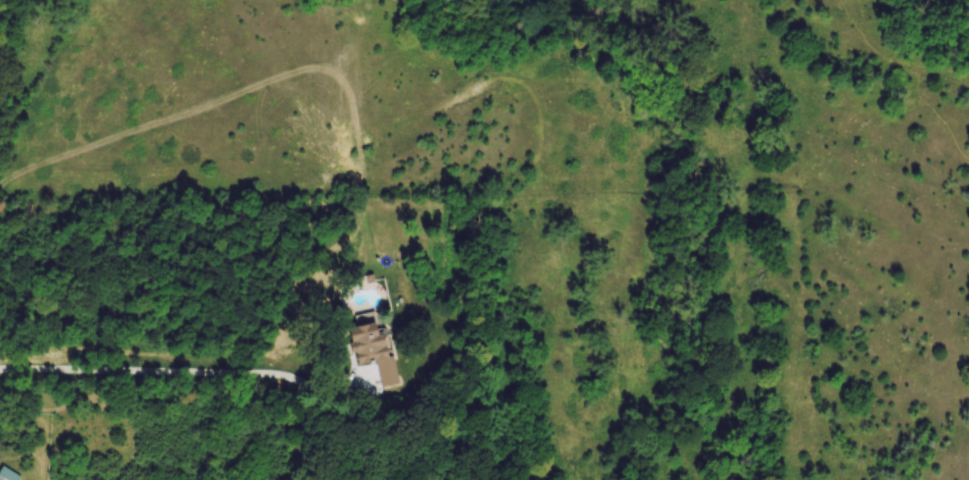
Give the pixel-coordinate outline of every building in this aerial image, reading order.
[(389,327),(376,329),(374,313),(354,316),(355,325),(348,326),(354,365),(377,361),(380,387),(397,384),(389,327)] [(1,465),(0,467),(0,479),(17,479),(19,475),(1,465)]
